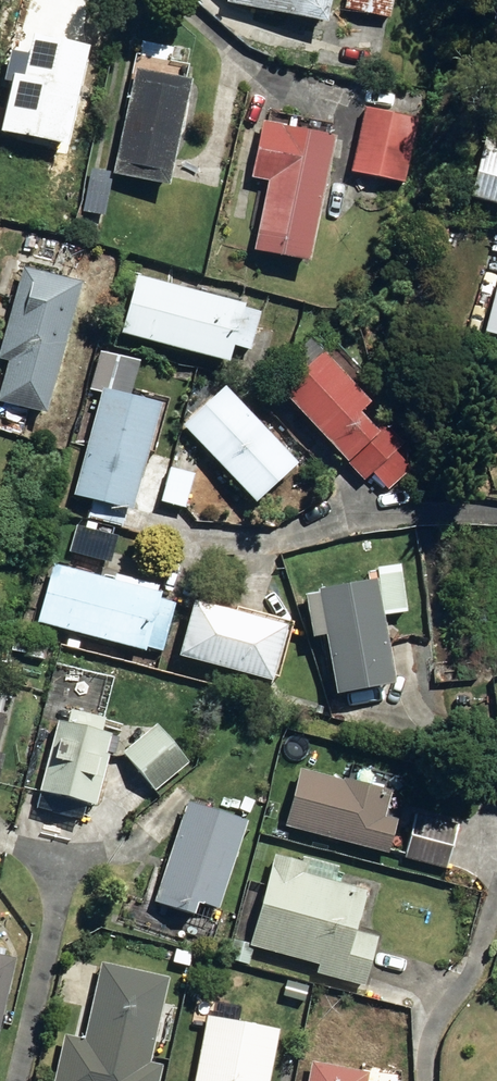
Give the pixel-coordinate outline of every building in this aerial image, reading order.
[(329,23),(333,0),(230,0),(229,2),(329,23)] [(393,17),(396,0),(347,0),(346,8),(393,17)] [(3,130),(69,143),(88,47),(34,36),(26,78),(14,76),(3,130)] [(115,174),(172,186),(194,78),(137,67),(115,174)] [(354,171),(406,182),(420,117),(368,106),(354,171)] [(260,233),(316,243),(337,136),(264,123),(254,177),(270,180),(260,233)] [(496,201),(496,140),(488,138),(472,195),(496,201)] [(82,210),(105,215),(113,172),(90,168),(82,210)] [(48,413),(84,283),(25,267),(0,357),(0,358),(9,360),(0,396),(0,399),(48,413)] [(123,332),(230,362),(247,304),(140,274),(123,332)] [(496,335),(496,291),(486,332),(496,335)] [(374,472),(390,489),(413,468),(397,451),(406,443),(385,421),(377,428),(362,412),(372,402),(325,351),(282,391),(365,480),(374,472)] [(75,494),(134,510),(163,402),(104,385),(75,494)] [(185,425),(258,503),(300,463),(227,386),(185,425)] [(12,456),(21,461),(29,448),(20,443),(12,456)] [(162,502),(187,508),(196,474),(170,468),(162,502)] [(47,593),(39,622),(146,652),(147,646),(163,650),(177,603),(160,599),(162,593),(54,564),(47,593)] [(327,635),(338,694),(398,683),(380,578),(306,592),(314,638),(327,635)] [(183,656),(274,681),(289,625),(198,600),(183,656)] [(41,791),(99,805),(111,755),(107,754),(112,733),(103,731),(104,726),(122,730),(124,723),(71,710),(69,722),(59,720),(41,791)] [(124,750),(155,790),(189,763),(158,724),(124,750)] [(288,826),(389,853),(398,820),(385,817),(392,789),(346,777),(345,781),(302,770),(288,826)] [(166,798),(175,805),(182,795),(173,788),(166,798)] [(157,902),(196,915),(200,903),(219,909),(248,822),(189,803),(157,902)] [(406,856),(448,868),(460,824),(418,813),(406,856)] [(319,973),(366,986),(380,937),(357,931),(368,890),(335,881),(339,867),(304,856),(296,886),(271,879),(253,944),(321,963),(319,973)] [(230,960),(250,963),(253,945),(235,941),(230,960)] [(173,961),(190,965),(193,953),(176,948),(173,961)] [(16,959),(0,955),(0,1028),(16,959)] [(164,1065),(152,1062),(170,976),(103,962),(86,1040),(65,1036),(55,1080),(160,1080),(164,1065)] [(282,1031),(209,1016),(197,1080),(272,1080),(282,1031)] [(369,1073),(314,1062),(310,1080),(367,1080),(369,1073)]
